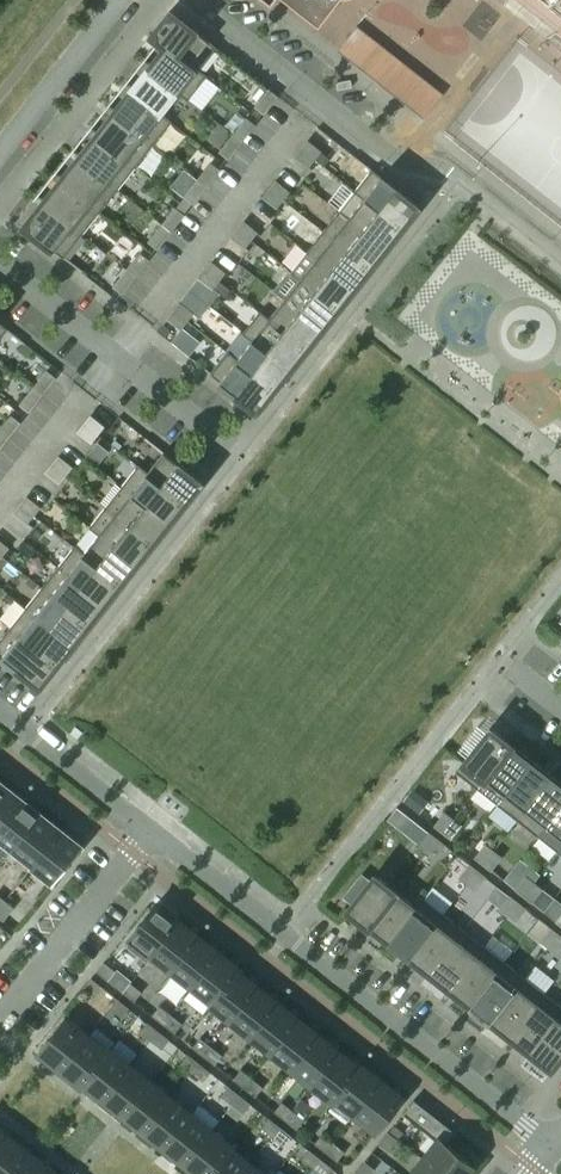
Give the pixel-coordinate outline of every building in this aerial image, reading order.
[(319,26),(339,0),(286,0),(319,26)] [(533,14),(539,19),(556,32),(560,36),(560,0),(515,0),(533,14)] [(198,69),(215,46),(170,10),(152,34),(206,77),(207,76),(198,69)] [(443,93),(357,25),(337,50),(423,118),(443,93)] [(206,77),(152,34),(151,34),(158,40),(141,62),(189,99),(206,77)] [(189,99),(141,62),(123,84),(171,122),(171,121),(162,114),(179,93),(188,100),(189,99)] [(171,122),(123,84),(105,107),(153,144),(171,122)] [(264,112),(276,96),(269,90),(256,106),(264,112)] [(153,144),(105,107),(88,129),(135,167),(153,144)] [(241,141),(254,124),(246,118),(234,135),(241,141)] [(135,167),(88,129),(70,152),(117,189),(135,167)] [(228,157),(241,141),(234,135),(220,151),(228,157)] [(320,151),(307,141),(302,148),(314,158),(320,151)] [(314,158),(302,148),(295,156),(308,166),(314,158)] [(117,189),(70,152),(52,174),(100,212),(117,189)] [(206,186),(219,169),(211,163),(198,179),(206,186)] [(418,206),(371,169),(355,190),(401,227),(418,206)] [(100,212),(52,174),(35,196),(82,234),(100,212)] [(193,202),(206,186),(198,179),(185,196),(193,202)] [(288,191),(276,181),(270,189),(282,199),(288,191)] [(282,199),(270,189),(264,197),(276,206),(282,199)] [(401,227),(355,190),(354,191),(363,198),(349,217),(339,209),(339,210),(385,247),(401,227)] [(82,234),(35,196),(16,220),(64,257),(82,234)] [(170,230),(183,214),(175,208),(163,224),(170,230)] [(385,247),(339,210),(323,231),(370,268),(385,247)] [(256,232),(244,222),(238,229),(250,239),(256,232)] [(157,247),(170,230),(163,224),(150,241),(157,247)] [(250,239),(238,229),(232,237),(244,247),(250,239)] [(370,268),(323,231),(307,251),(354,288),(370,268)] [(354,288),(307,251),(291,271),(338,308),(354,288)] [(135,275),(148,259),(140,253),(127,269),(135,275)] [(224,272),(212,262),(206,270),(218,280),(224,272)] [(122,292),(135,275),(127,269),(114,286),(122,292)] [(218,280),(206,270),(200,277),(212,287),(218,280)] [(338,308),(291,271),(290,272),(299,280),(284,299),(322,328),(338,308)] [(322,328),(284,299),(269,318),(260,311),(259,312),(306,349),(322,328)] [(192,312),(180,303),(174,310),(186,320),(192,312)] [(186,320),(174,310),(168,318),(180,328),(186,320)] [(306,349),(259,312),(243,332),(290,369),(306,349)] [(290,369),(243,332),(242,333),(251,340),(237,358),(228,351),(227,352),(274,389),(290,369)] [(274,389),(227,352),(210,373),(257,410),(274,389)] [(41,393),(54,377),(47,371),(34,387),(41,393)] [(29,410),(41,393),(34,387),(21,404),(29,410)] [(19,422),(11,416),(0,430),(0,434),(6,438),(19,422)] [(103,426),(90,416),(84,424),(97,433),(103,426)] [(97,433),(84,424),(78,431),(91,441),(97,433)] [(201,481),(164,452),(148,472),(138,464),(138,465),(184,503),(201,481)] [(71,466),(59,456),(53,464),(65,474),(71,466)] [(65,474),(53,464),(47,472),(59,481),(65,474)] [(184,503),(138,465),(122,486),(168,523),(184,503)] [(168,523),(122,486),(106,506),(153,543),(168,523)] [(39,507),(27,497),(21,504),(33,514),(39,507)] [(33,514),(21,504),(15,512),(27,522),(33,514)] [(153,543),(106,506),(90,526),(137,563),(153,543)] [(137,563),(90,526),(89,527),(98,534),(84,553),(75,545),(74,546),(121,583),(137,563)] [(121,583),(74,546),(58,567),(105,604),(121,583)] [(105,604),(58,567),(42,587),(89,624),(105,604)] [(89,624),(42,587),(26,607),(73,644),(89,624)] [(73,644),(26,607),(10,627),(57,664),(73,644)] [(10,627),(0,640),(0,654),(40,686),(57,664),(10,627)] [(477,788),(511,744),(490,727),(455,771),(477,788)] [(497,804),(531,760),(511,744),(477,788),(497,804)] [(517,820),(552,776),(531,760),(497,804),(517,820)] [(560,806),(560,783),(552,776),(517,820),(537,836),(560,806)] [(21,797),(0,781),(0,823),(21,797)] [(41,813),(21,797),(0,823),(0,842),(11,851),(41,813)] [(537,836),(538,836),(545,827),(560,839),(560,806),(537,836)] [(32,867),(61,829),(41,813),(11,851),(32,867)] [(443,831),(452,819),(445,813),(435,825),(443,831)] [(450,837),(460,825),(452,819),(443,831),(450,837)] [(53,883),(82,845),(61,829),(32,867),(53,883)] [(427,851),(437,839),(429,832),(419,845),(427,851)] [(434,857),(444,844),(437,839),(427,851),(434,857)] [(483,863),(493,851),(485,844),(475,857),(483,863)] [(491,869),(500,856),(493,851),(483,863),(491,869)] [(468,883),(477,870),(470,864),(460,877),(468,883)] [(475,889),(485,876),(477,870),(468,883),(475,889)] [(368,925),(395,891),(374,874),(347,909),(368,925)] [(524,895),(533,882),(526,876),(516,889),(524,895)] [(531,901),(541,888),(533,882),(524,895),(531,901)] [(388,941),(423,897),(422,897),(415,906),(395,891),(368,925),(388,941)] [(508,915),(518,902),(510,896),(500,909),(508,915)] [(408,957),(443,913),(423,897),(388,941),(408,957)] [(13,907),(5,900),(0,906),(0,917),(3,919),(13,907)] [(516,921),(525,908),(518,902),(508,915),(516,921)] [(146,962),(179,920),(158,904),(153,910),(151,908),(134,931),(136,932),(125,945),(146,962)] [(429,973),(464,929),(443,913),(408,957),(429,973)] [(172,971),(200,936),(179,920),(146,962),(147,963),(153,956),(172,971)] [(549,947),(558,934),(551,928),(541,940),(549,947)] [(449,989),(484,945),(464,929),(429,973),(449,989)] [(560,946),(560,936),(558,934),(549,947),(556,953),(560,946)] [(193,987),(220,952),(200,936),(172,971),(193,987)] [(469,1005),(504,961),(484,945),(449,989),(469,1005)] [(211,1005),(240,968),(220,952),(193,987),(212,1002),(210,1005),(211,1005)] [(490,1021),(524,977),(504,961),(469,1005),(490,1021)] [(115,971),(104,962),(96,971),(108,980),(115,971)] [(231,1021),(259,987),(239,971),(241,969),(240,968),(211,1005),(231,1021)] [(510,1037),(545,993),(524,977),(490,1021),(510,1037)] [(102,987),(91,978),(84,987),(95,996),(102,987)] [(141,991),(130,982),(123,992),(134,1001),(141,991)] [(252,1037),(279,1003),(259,987),(231,1021),(252,1037)] [(560,1014),(560,1006),(545,993),(510,1037),(530,1053),(560,1014)] [(121,1017),(129,1007),(118,999),(110,1008),(121,1017)] [(272,1053),(299,1018),(279,1003),(252,1037),(272,1053)] [(164,1024),(171,1015),(160,1006),(152,1015),(164,1024)] [(560,1058),(560,1014),(530,1053),(551,1070),(560,1058)] [(182,1023),(171,1015),(164,1024),(174,1033),(182,1023)] [(292,1069),(320,1034),(299,1018),(272,1053),(292,1069)] [(61,1070),(88,1035),(67,1019),(62,1025),(61,1023),(43,1046),(44,1047),(40,1054),(61,1070)] [(158,1031),(147,1022),(140,1031),(151,1040),(158,1031)] [(162,1049),(169,1039),(158,1031),(151,1040),(162,1049)] [(312,1085),(340,1050),(320,1034),(292,1069),(312,1085)] [(82,1086),(111,1049),(109,1048),(108,1051),(88,1035),(61,1070),(82,1086)] [(212,1047),(200,1038),(193,1047),(205,1056),(212,1047)] [(215,1065),(222,1055),(212,1047),(205,1056),(215,1065)] [(104,1100),(131,1066),(111,1049),(82,1086),(82,1087),(84,1085),(104,1100)] [(333,1101),(362,1064),(361,1064),(359,1066),(340,1050),(312,1085),(333,1101)] [(192,1072),(199,1063),(188,1054),(181,1063),(192,1072)] [(203,1081),(210,1072),(199,1063),(192,1072),(203,1081)] [(355,1115),(382,1080),(362,1064),(333,1101),(334,1102),(336,1100),(355,1115)] [(124,1116),(151,1081),(131,1066),(104,1100),(124,1116)] [(253,1079),(241,1069),(233,1079),(245,1088),(253,1079)] [(263,1087),(253,1079),(245,1088),(255,1096),(263,1087)] [(376,1132),(404,1097),(382,1080),(355,1115),(376,1132)] [(144,1132),(171,1097),(151,1081),(124,1116),(144,1132)] [(240,1095),(228,1086),(221,1095),(232,1104),(240,1095)] [(243,1113),(251,1103),(240,1095),(232,1104),(243,1113)] [(164,1148),(192,1113),(171,1097),(144,1132),(164,1148)] [(447,1144),(455,1134),(456,1135),(457,1133),(414,1099),(402,1114),(403,1115),(404,1114),(437,1140),(423,1158),(443,1173),(467,1173),(474,1165),(447,1144)] [(293,1111),(282,1102),(274,1111),(286,1120),(293,1111)] [(296,1129),(304,1119),(293,1111),(286,1120),(296,1129)] [(185,1164),(212,1129),(192,1113),(164,1148),(185,1164)] [(280,1127),(269,1118),(262,1127),(273,1136),(280,1127)] [(291,1135),(280,1127),(273,1136),(284,1145),(291,1135)] [(9,1136),(0,1128),(0,1147),(9,1136)] [(232,1145),(212,1129),(185,1164),(197,1173),(209,1173),(232,1145)] [(388,1151),(397,1139),(388,1132),(379,1143),(388,1151)] [(334,1143),(322,1134),(315,1143),(326,1152),(334,1143)] [(30,1152),(9,1136),(0,1147),(0,1173),(13,1173),(30,1152)] [(337,1161),(344,1151),(334,1143),(326,1152),(337,1161)] [(251,1163),(232,1148),(233,1146),(232,1145),(209,1173),(242,1173),(251,1163)] [(313,1168),(321,1159),(310,1150),(302,1159),(313,1168)] [(50,1168),(30,1152),(13,1173),(45,1173),(50,1168)] [(423,1158),(410,1173),(443,1173),(423,1158)] [(332,1167),(321,1159),(313,1168),(321,1173),(326,1173),(332,1167)] [(374,1169),(365,1161),(356,1172),(359,1173),(370,1173),(374,1169)] [(251,1163),(242,1173),(264,1173),(251,1163)]
